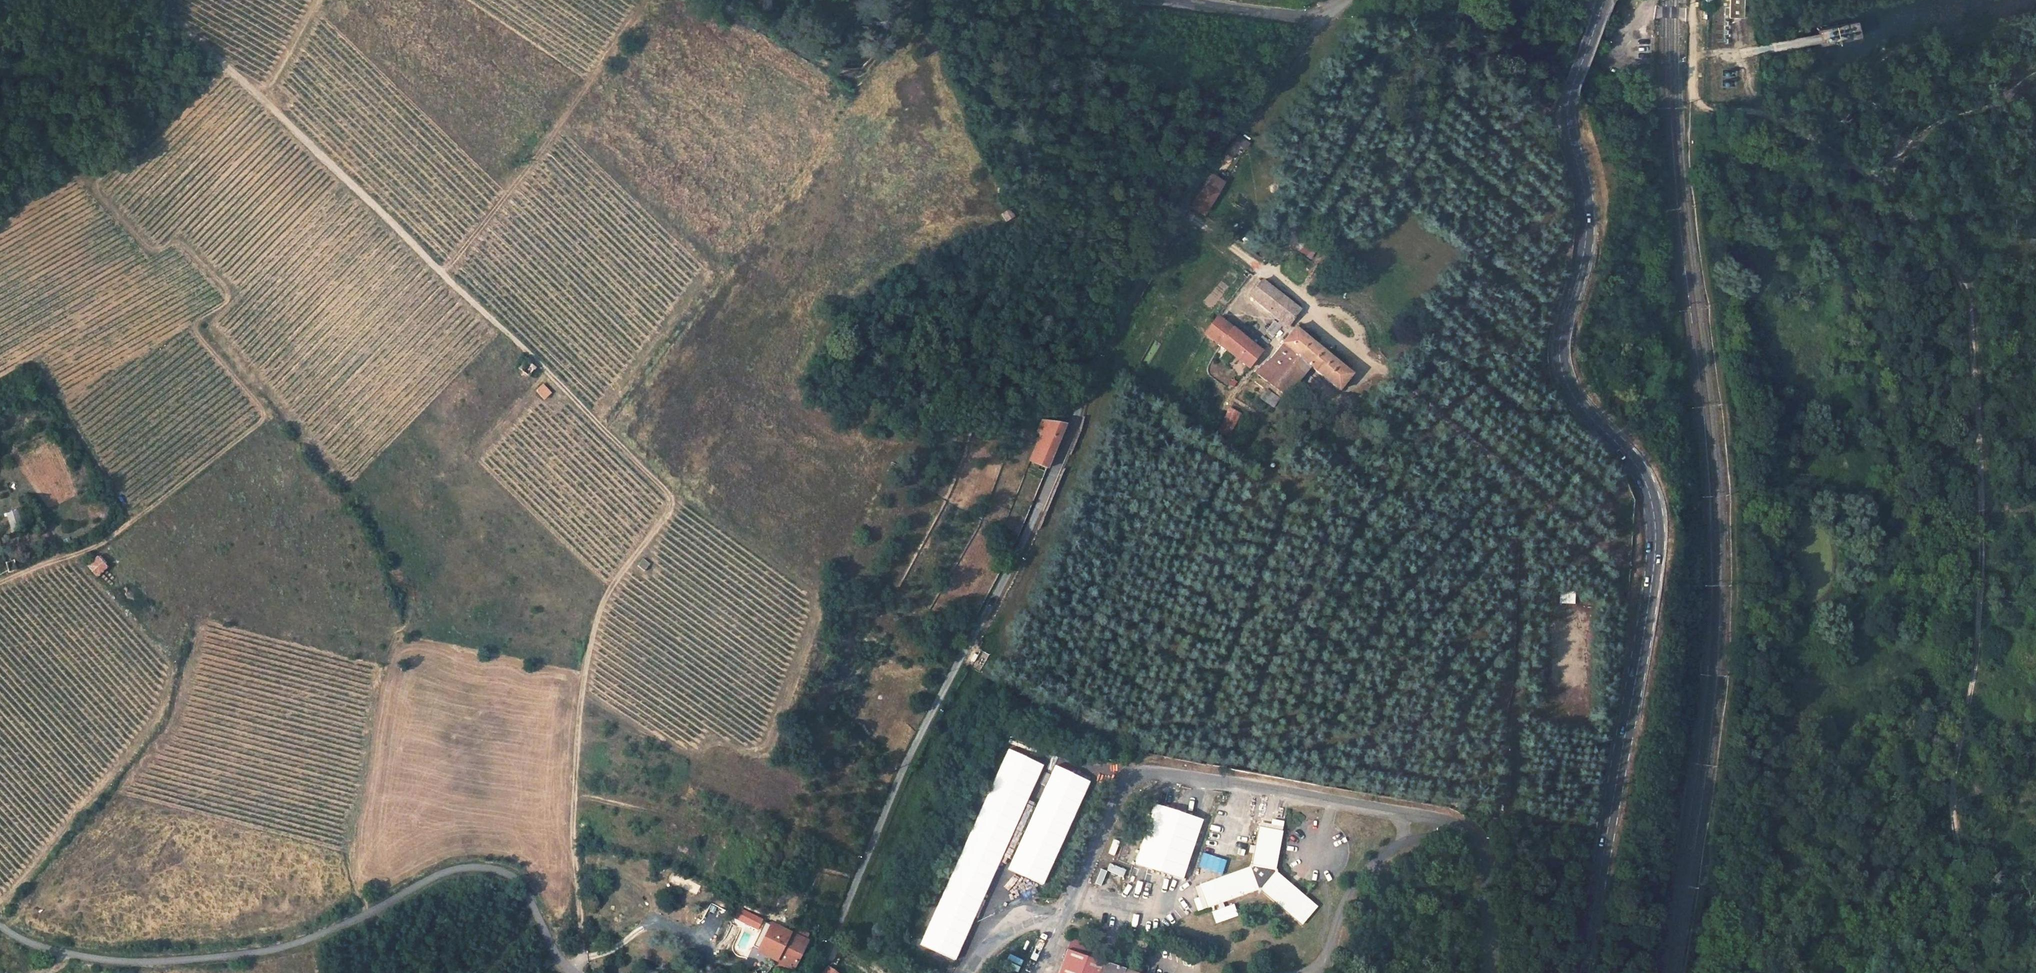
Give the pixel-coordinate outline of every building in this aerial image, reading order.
[(1408,0),(1395,0),(1402,8),(1409,1),(1408,0)] [(1730,17),(1744,17),(1744,0),(1730,0),(1730,17)] [(1818,28),(1819,31),(1821,41),(1822,46),(1863,37),(1859,19),(1818,28)] [(1801,45),(1821,41),(1819,31),(1798,36),(1774,41),(1776,51),(1801,45)] [(1237,143),(1247,149),(1252,142),(1242,136),(1237,143)] [(1206,183),(1193,205),(1205,213),(1218,190),(1206,183)] [(999,215),(1000,224),(1010,223),(1015,220),(1012,214),(999,215)] [(1307,242),(1300,251),(1311,259),(1318,251),(1307,242)] [(1298,309),(1260,281),(1249,295),(1280,317),(1277,320),(1286,326),(1298,309)] [(1260,351),(1217,317),(1206,334),(1222,346),(1244,363),(1249,367),(1260,351)] [(1274,354),(1252,373),(1283,395),(1306,365),(1338,388),(1351,372),(1293,329),(1274,354)] [(526,379),(532,371),(525,365),(518,373),(526,379)] [(549,395),(542,389),(537,397),(544,402),(549,395)] [(1267,389),(1260,399),(1275,408),(1281,398),(1267,389)] [(1231,408),(1220,429),(1232,435),(1242,413),(1231,408)] [(1048,469),(1065,428),(1039,423),(1036,433),(1043,436),(1035,464),(1048,469)] [(889,473),(896,477),(900,470),(902,468),(894,464),(889,473)] [(17,511),(7,514),(13,534),(24,530),(17,511)] [(98,558),(88,567),(97,577),(107,567),(98,558)] [(5,563),(9,573),(18,570),(15,560),(5,563)] [(648,564),(645,569),(650,572),(653,567),(648,564)] [(1564,605),(1576,604),(1575,594),(1564,595),(1564,605)] [(1045,765),(1011,750),(921,944),(955,959),(1045,765)] [(1090,782),(1056,766),(1009,868),(1042,883),(1090,782)] [(1184,877),(1202,819),(1155,805),(1137,862),(1184,877)] [(1244,822),(1240,840),(1247,841),(1250,824),(1244,822)] [(1259,828),(1281,832),(1282,827),(1260,823),(1259,828)] [(1208,907),(1257,889),(1261,890),(1301,923),(1316,907),(1274,871),(1281,832),(1259,828),(1252,865),(1248,868),(1200,885),(1208,907)] [(1115,856),(1120,841),(1113,839),(1108,853),(1115,856)] [(1223,874),(1227,858),(1202,851),(1198,867),(1223,874)] [(1124,877),(1126,869),(1109,864),(1107,872),(1124,877)] [(1101,885),(1107,872),(1102,869),(1095,883),(1101,885)] [(680,880),(679,888),(698,891),(699,883),(680,880)] [(1208,907),(1200,885),(1195,887),(1199,898),(1194,899),(1198,910),(1208,907)] [(1211,910),(1215,923),(1239,915),(1234,902),(1211,910)] [(355,916),(365,911),(362,905),(352,908),(355,916)] [(748,957),(763,919),(747,912),(731,951),(748,957)] [(794,965),(811,939),(808,937),(812,932),(801,925),(797,930),(778,917),(761,943),(778,955),(794,965)] [(1094,960),(1098,948),(1071,938),(1066,950),(1094,960)] [(1094,960),(1066,950),(1058,972),(1130,972),(1094,960)] [(1019,965),(1022,959),(1011,953),(1008,960),(1019,965)] [(794,965),(778,955),(774,961),(788,970),(794,965)]
